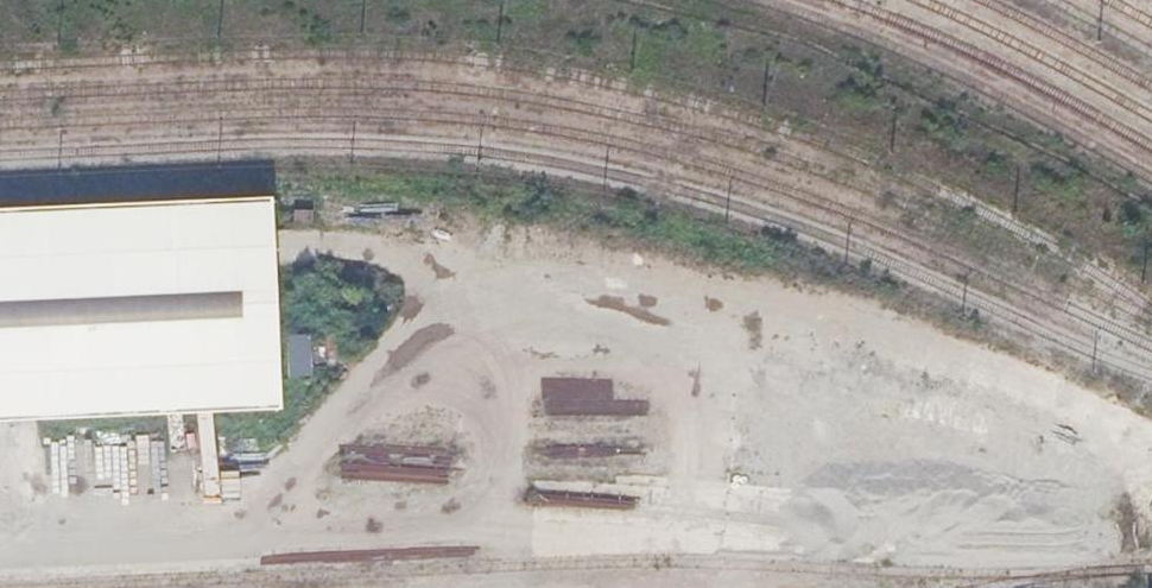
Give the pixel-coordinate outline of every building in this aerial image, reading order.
[(272,409),(261,199),(0,210),(0,421),(272,409)]
